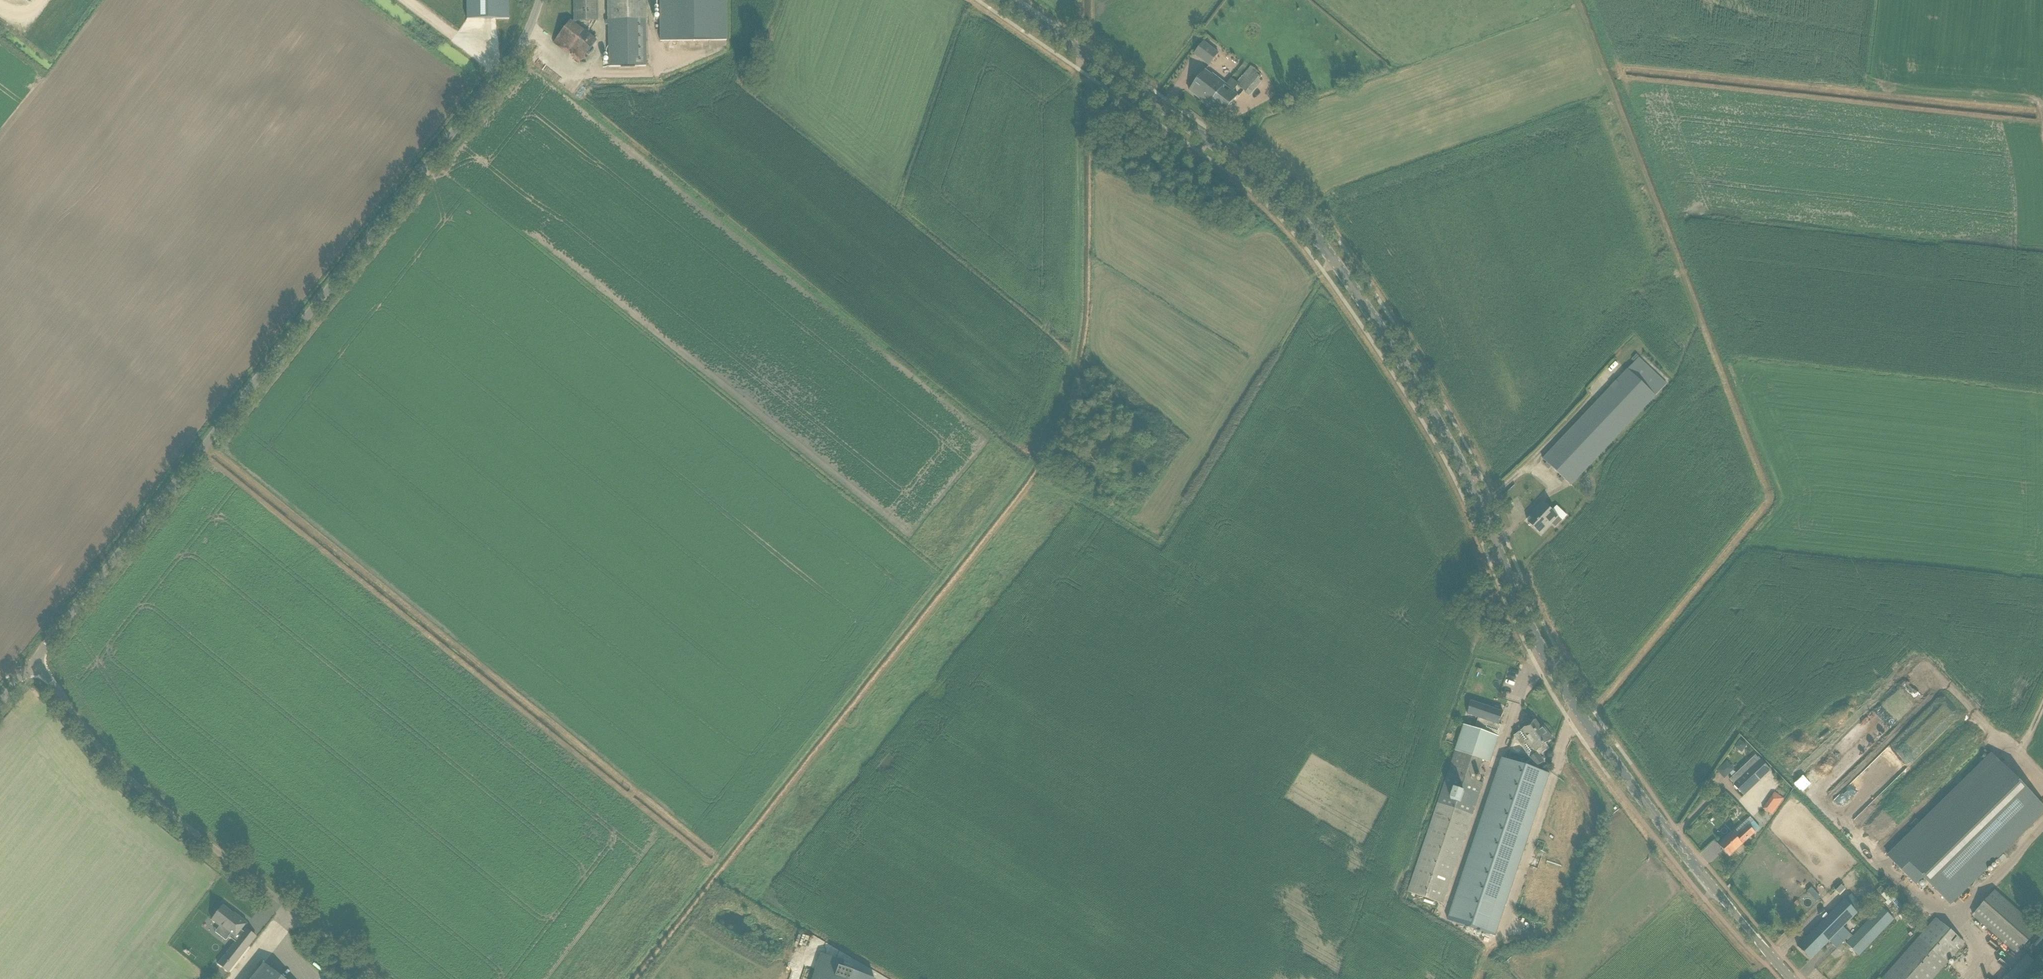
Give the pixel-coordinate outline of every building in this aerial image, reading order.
[(466,20),(509,19),(508,0),(466,0),(466,20)] [(573,20),(597,19),(597,0),(573,0),(573,20)] [(608,21),(609,67),(646,67),(645,20),(645,0),(608,0),(608,21)] [(661,41),(726,41),(726,0),(660,0),(661,41)] [(553,43),(579,63),(596,41),(570,21),(553,43)] [(1194,54),(1209,66),(1219,54),(1203,42),(1194,54)] [(1236,84),(1250,96),(1262,82),(1259,80),(1261,77),(1257,75),(1259,73),(1251,66),(1236,84)] [(1189,91),(1208,106),(1225,86),(1226,85),(1212,74),(1211,75),(1205,70),(1189,91)] [(1208,106),(1222,117),(1238,96),(1225,86),(1208,106)] [(1626,369),(1542,459),(1571,486),(1586,469),(1614,440),(1667,384),(1665,383),(1649,367),(1647,365),(1641,360),(1639,358),(1627,370),(1626,369)] [(1534,518),(1529,524),(1541,535),(1548,528),(1551,524),(1555,528),(1562,521),(1558,517),(1542,503),(1538,508),(1531,515),(1534,518)] [(1499,725),(1503,712),(1471,702),(1467,714),(1499,725)] [(1929,718),(1942,731),(1954,720),(1937,702),(1929,710),(1933,714),(1929,718)] [(1522,730),(1531,741),(1528,743),(1534,751),(1526,757),(1534,768),(1542,763),(1537,757),(1548,749),(1545,744),(1552,739),(1547,732),(1545,734),(1535,721),(1522,730)] [(1409,891),(1443,903),(1483,784),(1475,781),(1482,760),(1490,763),(1498,737),(1464,725),(1409,891)] [(1739,740),(1735,747),(1741,751),(1746,744),(1739,740)] [(1949,741),(1936,752),(1951,769),(1963,758),(1949,741)] [(2042,812),(2042,806),(1992,754),(1888,857),(1916,885),(1923,878),(1949,905),(2042,812)] [(1737,781),(1748,792),(1771,771),(1759,759),(1755,755),(1743,766),(1747,770),(1743,774),(1735,766),(1736,766),(1727,758),(1723,764),(1730,772),(1729,772),(1734,777),(1737,781)] [(1447,921),(1495,936),(1549,774),(1502,758),(1447,921)] [(1763,809),(1772,815),(1781,802),(1772,795),(1763,809)] [(1742,845),(1755,833),(1760,828),(1753,821),(1750,817),(1733,833),(1727,839),(1719,846),(1729,857),(1736,851),(1739,854),(1746,849),(1742,845)] [(1973,915),(2016,954),(2038,929),(1994,891),(1973,915)] [(1844,900),(1817,927),(1797,947),(1810,960),(1829,941),(1836,949),(1843,942),(1850,934),(1843,927),(1857,913),(1857,912),(1863,907),(1851,895),(1845,900),(1844,900)] [(223,906),(211,920),(220,927),(221,926),(230,934),(228,937),(235,942),(228,951),(223,957),(217,965),(228,973),(234,966),(238,960),(249,946),(239,938),(244,933),(241,930),(247,923),(239,917),(238,918),(223,906)] [(1867,947),(1894,919),(1881,907),(1880,908),(1875,915),(1846,944),(1859,956),(1868,948),(1867,947)] [(1882,978),(1933,978),(1964,943),(1936,918),(1882,978)] [(841,968),(844,962),(820,954),(812,978),(873,978),(841,968)] [(2000,957),(1997,962),(2010,972),(2013,968),(2000,957)] [(2042,978),(2042,973),(2026,957),(2005,978),(2042,978)] [(263,964),(251,978),(283,978),(263,964)]
